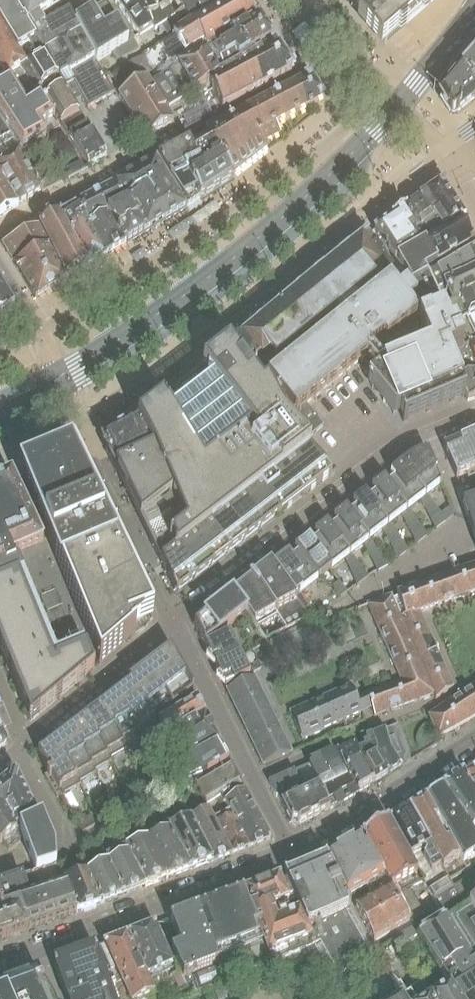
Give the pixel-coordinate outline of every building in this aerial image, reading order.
[(10,0),(0,0),(0,28),(37,86),(45,100),(64,89),(10,0)] [(64,89),(73,84),(68,75),(85,65),(85,63),(93,59),(95,63),(98,61),(74,23),(68,13),(69,12),(64,3),(52,10),(50,12),(42,0),(10,0),(64,89)] [(50,12),(52,10),(64,3),(62,0),(42,0),(50,12)] [(170,35),(189,25),(174,0),(114,0),(112,1),(125,21),(137,38),(152,28),(153,31),(160,27),(166,37),(170,35)] [(231,0),(189,25),(170,35),(184,57),(203,46),(205,49),(250,25),(256,21),(241,0),(233,0),(232,1),(231,0)] [(189,25),(231,0),(232,0),(174,0),(189,25)] [(349,1),(349,0),(353,5),(352,7),(353,8),(354,8),(362,16),(361,17),(362,17),(363,19),(364,19),(382,41),(384,44),(387,41),(386,41),(403,27),(406,25),(422,11),(412,0),(348,0),(349,1)] [(422,11),(428,6),(428,7),(430,4),(435,0),(412,0),(422,11)] [(104,4),(74,23),(98,61),(127,44),(115,23),(115,24),(104,4)] [(250,27),(250,25),(205,49),(181,62),(182,64),(177,67),(151,82),(167,109),(193,94),(208,85),(221,76),(265,50),(264,48),(271,43),(257,22),(250,27)] [(23,108),(38,98),(32,88),(37,86),(0,28),(0,71),(23,108)] [(221,76),(208,85),(222,110),(239,101),(257,92),(290,74),(291,73),(273,46),(265,50),(221,76)] [(459,73),(474,93),(474,61),(473,58),(459,73)] [(108,83),(98,61),(95,63),(93,59),(85,63),(85,65),(68,75),(73,84),(64,89),(73,103),(81,99),(86,108),(115,93),(108,83)] [(0,71),(0,121),(23,108),(0,71)] [(450,85),(439,99),(449,114),(450,114),(456,115),(473,102),(472,102),(474,100),(474,93),(459,73),(450,85)] [(118,96),(143,137),(145,139),(173,124),(146,78),(118,96)] [(297,85),(288,90),(300,114),(317,105),(323,102),(323,101),(320,97),(317,92),(314,88),(309,79),(308,79),(307,79),(297,84),(297,85)] [(43,101),(45,100),(37,86),(32,88),(38,98),(23,108),(43,139),(60,129),(56,122),(43,101)] [(73,103),(64,89),(45,100),(58,121),(84,161),(88,168),(106,158),(79,115),(73,103)] [(280,124),(300,114),(288,90),(267,101),(280,124)] [(246,111),(259,135),(275,127),(280,124),(267,101),(246,111)] [(23,108),(0,121),(0,123),(17,151),(22,159),(47,145),(43,139),(23,108)] [(226,122),(238,145),(259,135),(246,111),(226,122)] [(207,132),(219,154),(238,145),(226,122),(207,132)] [(17,151),(0,123),(0,162),(17,151)] [(219,154),(233,178),(267,151),(263,145),(280,136),(275,127),(259,135),(238,145),(219,154)] [(171,181),(186,172),(217,155),(219,154),(207,132),(205,133),(209,141),(208,141),(209,142),(210,141),(210,143),(197,149),(193,140),(158,159),(171,181)] [(2,181),(18,207),(42,192),(38,185),(22,159),(17,151),(0,162),(0,177),(2,181)] [(233,178),(219,154),(217,155),(186,172),(201,199),(232,179),(233,178)] [(138,199),(154,227),(186,209),(171,181),(158,159),(157,160),(111,186),(123,206),(138,199)] [(40,183),(44,191),(84,170),(80,162),(40,183)] [(171,181),(186,209),(199,200),(201,199),(186,172),(171,181)] [(2,181),(0,182),(0,218),(18,207),(2,181)] [(76,205),(88,225),(106,216),(123,206),(111,186),(76,205)] [(422,226),(415,230),(423,245),(424,244),(463,220),(465,219),(459,210),(446,188),(445,188),(439,187),(438,187),(427,194),(420,200),(428,213),(418,219),(422,226)] [(138,199),(123,206),(106,216),(124,245),(154,227),(138,199)] [(391,220),(373,233),(394,261),(419,247),(423,245),(415,230),(422,226),(418,219),(428,213),(420,200),(405,211),(404,211),(391,220)] [(68,235),(88,225),(76,205),(58,216),(68,235)] [(65,281),(86,268),(68,235),(58,216),(39,227),(35,229),(50,256),(61,274),(65,281)] [(106,216),(88,225),(106,256),(124,245),(106,216)] [(424,244),(436,266),(474,243),(474,239),(463,220),(424,244)] [(68,235),(86,268),(106,256),(88,225),(68,235)] [(2,246),(18,273),(50,256),(35,229),(2,246)] [(237,344),(234,347),(247,363),(250,362),(251,361),(261,375),(317,344),(319,348),(267,388),(261,393),(282,423),(300,443),(305,439),(301,434),(317,420),(305,405),(357,364),(362,360),(367,356),(373,363),(374,362),(381,357),(384,362),(379,367),(379,368),(381,372),(385,381),(387,380),(420,366),(433,361),(435,366),(446,362),(444,358),(462,350),(455,332),(450,334),(440,310),(441,310),(432,290),(426,277),(424,273),(436,266),(424,244),(423,245),(419,247),(394,261),(387,265),(372,244),(366,238),(313,282),(287,303),(282,307),(237,344)] [(426,277),(432,290),(459,277),(460,278),(474,271),(474,248),(426,277)] [(35,300),(64,281),(60,274),(61,274),(50,256),(18,273),(35,300)] [(432,290),(441,310),(474,294),(474,271),(460,278),(459,277),(432,290)] [(440,310),(450,334),(455,332),(462,350),(474,345),(474,294),(440,310)] [(462,350),(444,358),(455,382),(458,381),(474,374),(474,345),(462,350)] [(193,378),(159,404),(177,432),(152,451),(114,470),(160,563),(177,550),(195,537),(212,524),(230,511),(242,501),(255,492),(294,463),(309,452),(300,443),(282,423),(261,393),(257,395),(228,351),(193,378)] [(458,381),(467,402),(474,400),(474,374),(458,381)] [(177,432),(159,404),(136,422),(147,442),(152,451),(177,432)] [(136,422),(103,440),(102,444),(110,460),(114,469),(115,469),(126,463),(152,451),(147,442),(136,422)] [(443,448),(455,478),(465,474),(467,479),(474,476),(474,434),(443,448)] [(410,460),(402,466),(405,470),(426,496),(440,485),(441,484),(427,453),(425,448),(413,457),(410,460)] [(309,452),(294,463),(255,492),(278,517),(331,475),(309,452)] [(99,665),(152,619),(149,612),(98,506),(72,454),(19,475),(99,665)] [(393,480),(387,485),(407,511),(426,496),(405,470),(402,466),(393,473),(390,476),(393,480)] [(9,480),(0,484),(0,563),(8,560),(40,546),(15,487),(12,479),(10,480),(9,480)] [(374,494),(368,499),(388,526),(407,511),(387,485),(383,480),(383,481),(376,486),(374,488),(371,490),(374,494)] [(278,517),(255,492),(242,501),(261,530),(278,517)] [(355,509),(349,514),(369,540),(388,526),(368,499),(365,495),(364,496),(356,502),(355,502),(352,505),(355,509)] [(455,516),(451,507),(441,514),(427,496),(421,501),(435,531),(455,516)] [(464,504),(474,538),(474,500),(464,504)] [(261,530),(242,501),(230,511),(245,542),(261,530)] [(336,524),(330,528),(350,555),(369,540),(349,514),(346,510),(345,510),(337,516),(336,517),(333,519),(336,524)] [(245,542),(230,511),(212,524),(228,555),(245,542)] [(427,536),(408,511),(401,517),(415,545),(427,536)] [(228,555),(212,524),(195,537),(210,569),(228,555)] [(311,543),(310,544),(330,570),(350,555),(330,528),(327,524),(326,525),(318,531),(317,532),(314,534),(317,538),(311,543)] [(408,551),(389,526),(383,531),(397,560),(408,551)] [(210,569),(195,537),(177,550),(193,582),(210,569)] [(308,539),(294,550),(297,554),(298,553),(318,579),(330,570),(310,544),(311,543),(308,539)] [(389,566),(370,541),(363,546),(378,575),(389,566)] [(193,582),(177,550),(160,563),(164,573),(176,596),(193,582)] [(288,555),(271,567),(300,607),(306,603),(300,594),(306,589),(318,579),(298,553),(297,554),(291,559),(288,555)] [(368,578),(351,555),(344,561),(357,587),(368,578)] [(29,720),(30,723),(94,669),(84,650),(52,664),(11,570),(12,569),(8,560),(0,563),(0,651),(29,720)] [(391,610),(387,612),(379,594),(364,598),(392,670),(437,656),(418,609),(432,605),(474,592),(474,564),(383,592),(391,610)] [(233,595),(245,614),(246,613),(265,641),(309,618),(305,614),(294,599),(271,567),(270,566),(233,595)] [(339,583),(332,588),(340,598),(347,593),(339,583)] [(204,646),(204,647),(245,614),(233,595),(233,596),(232,595),(193,626),(204,646)] [(274,663),(316,641),(308,623),(265,646),(274,663)] [(344,646),(354,642),(347,623),(337,628),(344,646)] [(212,660),(215,667),(239,655),(228,635),(204,647),(211,660),(212,660)] [(149,665),(171,705),(192,689),(185,676),(170,649),(149,665)] [(215,667),(214,667),(221,680),(222,680),(225,687),(224,687),(225,688),(249,676),(239,655),(215,667)] [(432,700),(451,692),(438,661),(393,676),(395,681),(388,684),(390,689),(364,699),(373,721),(430,696),(432,700)] [(130,685),(151,717),(155,715),(171,705),(149,665),(128,681),(130,685)] [(62,799),(70,812),(164,741),(157,727),(153,719),(171,705),(192,689),(185,676),(145,707),(131,683),(115,695),(100,707),(99,707),(85,718),(84,719),(69,730),(69,731),(54,742),(53,742),(38,754),(37,754),(61,797),(62,799)] [(227,691),(263,766),(290,754),(255,678),(227,691)] [(348,686),(287,712),(299,740),(318,732),(317,730),(338,721),(341,729),(345,727),(342,720),(359,712),(348,686)] [(429,719),(437,736),(453,730),(474,717),(474,690),(429,719)] [(166,738),(204,716),(196,700),(158,723),(166,738)] [(166,738),(180,764),(219,744),(204,716),(166,738)] [(396,725),(385,730),(401,767),(409,761),(396,725)] [(358,750),(373,784),(387,776),(401,767),(385,730),(370,737),(367,732),(360,736),(365,747),(358,750)] [(188,782),(227,762),(228,762),(219,744),(180,764),(188,782)] [(337,752),(347,772),(357,794),(373,784),(358,750),(355,744),(337,752)] [(343,802),(357,794),(347,772),(344,774),(335,754),(322,760),(343,802)] [(322,760),(308,766),(329,810),(343,802),(322,760)] [(222,794),(225,800),(244,791),(240,785),(230,764),(198,781),(207,801),(222,794)] [(308,766),(294,772),(300,787),(303,795),(310,792),(307,785),(315,781),(308,766)] [(465,773),(474,789),(474,767),(465,773)] [(181,772),(168,779),(173,787),(185,781),(181,772)] [(277,797),(300,787),(294,772),(268,783),(275,798),(277,797)] [(18,778),(18,777),(11,775),(11,776),(0,784),(0,804),(11,832),(10,833),(15,842),(3,850),(6,854),(23,842),(24,842),(18,827),(36,818),(37,818),(18,778)] [(443,788),(474,839),(474,838),(474,796),(462,776),(461,776),(443,788)] [(167,786),(162,778),(148,785),(153,794),(167,786)] [(300,787),(277,797),(288,819),(290,822),(290,823),(290,824),(298,826),(299,825),(301,824),(329,810),(315,781),(307,785),(310,792),(303,795),(300,787)] [(443,788),(426,798),(426,799),(460,860),(463,864),(474,857),(474,838),(474,839),(443,788)] [(144,798),(140,791),(128,797),(133,805),(144,798)] [(169,827),(190,870),(212,861),(187,808),(182,810),(174,791),(163,796),(175,823),(168,826),(169,827)] [(225,800),(237,825),(258,816),(244,791),(225,800)] [(213,817),(231,854),(248,847),(237,825),(225,800),(222,794),(207,801),(206,802),(213,817)] [(129,808),(124,799),(110,807),(115,815),(129,808)] [(426,799),(409,809),(428,843),(440,863),(443,868),(460,860),(426,799)] [(3,850),(15,842),(10,833),(11,832),(0,804),(0,846),(3,850)] [(212,861),(231,854),(213,817),(204,822),(195,804),(187,808),(212,861)] [(99,813),(104,821),(115,815),(110,807),(99,813)] [(428,843),(409,809),(390,820),(391,821),(412,856),(422,851),(432,869),(440,865),(442,869),(443,868),(440,863),(428,843)] [(92,814),(77,821),(82,830),(96,823),(92,814)] [(167,879),(190,870),(169,827),(155,833),(145,814),(139,819),(167,879)] [(248,847),(269,839),(269,837),(258,816),(237,825),(248,847)] [(23,842),(35,873),(56,867),(50,851),(36,818),(18,827),(24,842),(23,842)] [(124,845),(145,887),(167,879),(139,819),(130,824),(137,839),(124,845)] [(386,822),(361,837),(395,897),(419,882),(416,878),(412,880),(410,877),(415,874),(415,875),(417,874),(387,822),(386,822)] [(107,860),(123,896),(145,887),(124,845),(117,832),(109,837),(116,853),(119,852),(120,854),(107,860)] [(372,898),(353,909),(372,944),(388,934),(408,922),(394,898),(361,837),(356,840),(329,855),(325,858),(344,900),(366,888),(372,898)] [(86,871),(100,905),(123,896),(107,860),(103,852),(93,857),(96,863),(98,863),(99,865),(86,870),(86,871)] [(344,900),(325,858),(283,876),(315,945),(333,979),(375,956),(349,910),(344,900)] [(45,925),(76,914),(73,906),(63,882),(61,877),(56,866),(56,867),(35,873),(28,875),(45,925)] [(73,906),(76,914),(100,905),(86,871),(63,882),(73,906)] [(0,884),(0,924),(5,940),(8,939),(9,939),(26,934),(25,933),(27,933),(28,932),(28,931),(45,925),(28,875),(0,884)] [(269,964),(305,949),(315,945),(283,876),(242,892),(267,960),(269,964)] [(433,899),(453,887),(449,880),(447,877),(427,889),(433,899)] [(469,904),(464,907),(457,895),(453,887),(433,899),(445,918),(445,919),(448,918),(474,962),(474,914),(469,904)] [(472,895),(468,889),(457,895),(464,907),(469,904),(474,914),(474,893),(472,895)] [(409,890),(394,898),(408,922),(388,934),(396,947),(416,935),(440,973),(448,986),(456,998),(474,998),(474,968),(445,919),(445,918),(431,926),(409,890)] [(242,892),(195,910),(217,965),(216,966),(222,982),(269,964),(267,960),(242,892)] [(217,965),(195,910),(169,921),(170,924),(159,928),(191,998),(199,995),(198,992),(222,982),(216,966),(217,965)] [(154,926),(127,937),(153,993),(162,989),(158,977),(172,971),(170,967),(172,966),(154,926)] [(153,993),(127,937),(104,946),(127,998),(141,998),(153,993)] [(305,949),(332,998),(344,998),(333,979),(315,945),(305,949)] [(95,949),(93,950),(94,951),(55,966),(55,965),(53,965),(66,998),(113,998),(95,949)] [(49,992),(45,990),(42,982),(41,982),(41,981),(39,982),(36,974),(37,973),(37,972),(0,986),(0,998),(55,998),(49,992)] [(427,998),(419,985),(405,993),(399,983),(393,987),(401,998),(427,998)] [(448,986),(427,998),(456,998),(448,986)] [(224,987),(214,992),(217,998),(219,998),(227,995),(224,987)]
